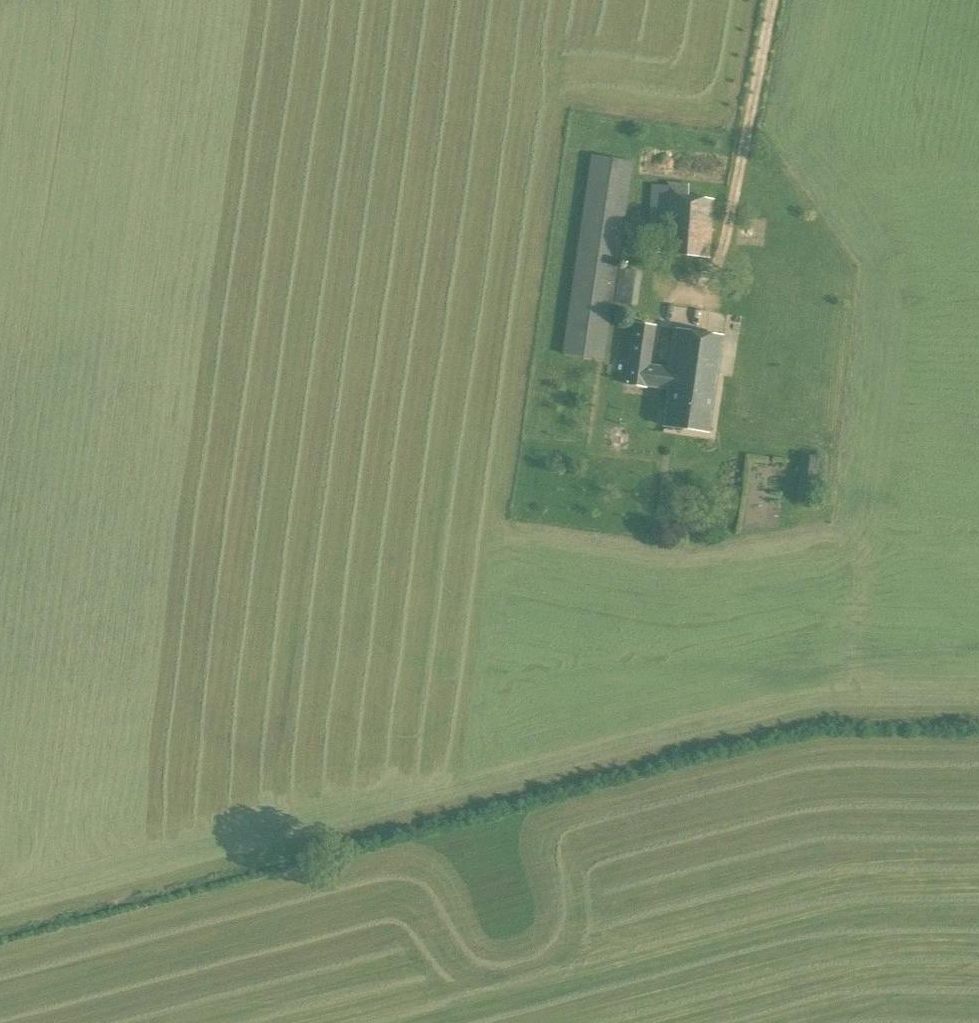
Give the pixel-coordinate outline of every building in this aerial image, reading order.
[(603,360),(633,162),(590,155),(562,354),(603,360)] [(709,258),(713,199),(687,195),(688,184),(667,182),(668,186),(651,184),(646,252),(709,258)] [(641,271),(618,269),(615,303),(637,305),(641,271)] [(668,368),(657,366),(649,365),(655,326),(634,323),(625,384),(646,387),(646,386),(668,390),(663,425),(709,432),(723,336),(674,329),(668,368)] [(813,503),(817,456),(799,455),(796,502),(813,503)]
